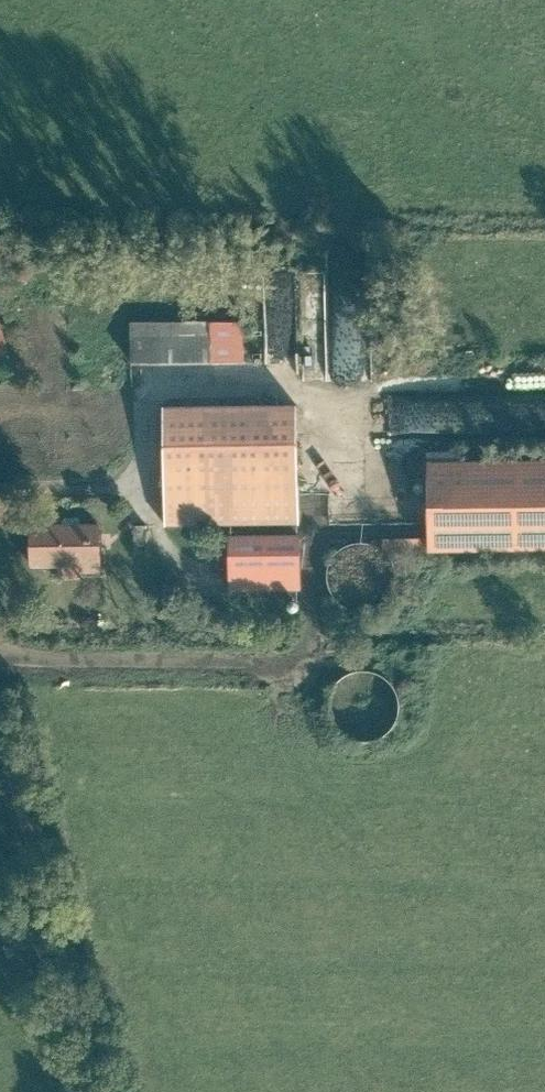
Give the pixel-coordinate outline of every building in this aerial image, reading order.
[(371,375),(365,276),(325,279),(331,377),(371,375)] [(247,318),(131,320),(132,362),(248,360),(247,318)] [(299,397),(161,398),(162,520),(300,519),(299,397)] [(423,460),(427,547),(544,542),(544,456),(423,460)] [(103,519),(28,521),(30,578),(105,576),(103,519)] [(303,532),(226,533),(227,592),(304,591),(303,532)] [(332,561),(331,573),(333,585),(340,595),(351,601),(362,603),(374,600),(384,593),(390,583),(392,571),(390,559),(382,550),(372,543),(360,541),(349,544),(339,551),(332,561)] [(333,695),(332,707),(334,718),(341,729),(350,736),(362,739),(374,739),(385,734),(393,726),(399,715),(400,704),(398,692),(391,682),(382,675),(370,671),(358,672),(347,676),(339,684),(333,695)]
